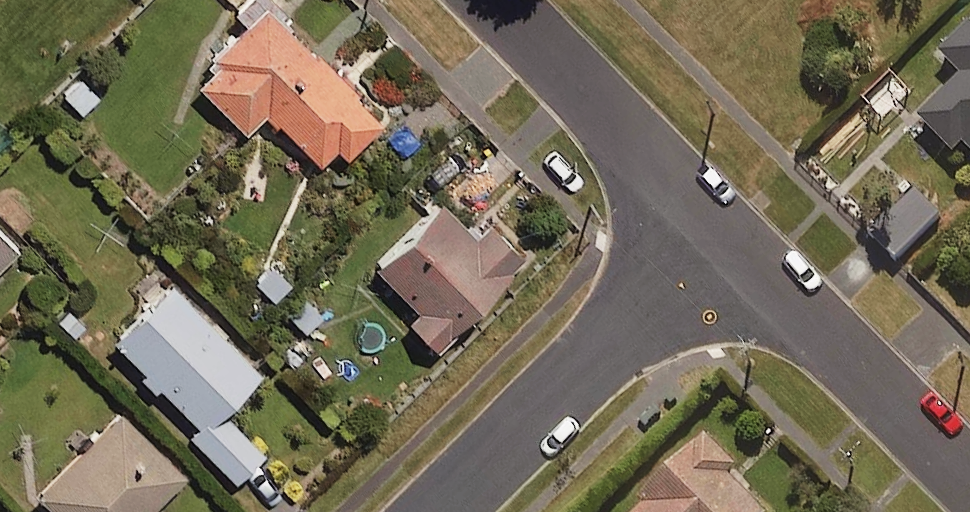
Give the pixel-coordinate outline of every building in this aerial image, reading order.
[(263,0),(246,0),(237,10),(245,18),(192,75),(248,129),(267,109),(323,161),(337,146),(348,156),(386,116),(263,0)] [(954,157),(963,149),(969,156),(969,27),(940,56),(961,79),(918,120),(954,157)] [(106,86),(78,64),(55,94),(83,115),(106,86)] [(899,92),(874,70),(853,94),(879,115),(899,92)] [(942,218),(914,191),(871,237),(899,263),(942,218)] [(528,255),(491,219),(477,233),(444,202),(379,268),(421,309),(410,320),(439,347),(528,255)] [(0,228),(0,270),(21,249),(0,228)] [(295,282),(270,258),(249,280),(273,304),(295,282)] [(159,392),(163,387),(201,427),(193,434),(237,481),(265,454),(223,411),(265,371),(178,280),(117,339),(150,373),(145,377),(159,392)] [(327,315),(302,293),(282,316),(307,338),(327,315)] [(121,408),(38,490),(60,511),(148,511),(186,474),(121,408)] [(723,478),(734,466),(703,437),(632,511),(758,511),(723,478)]
